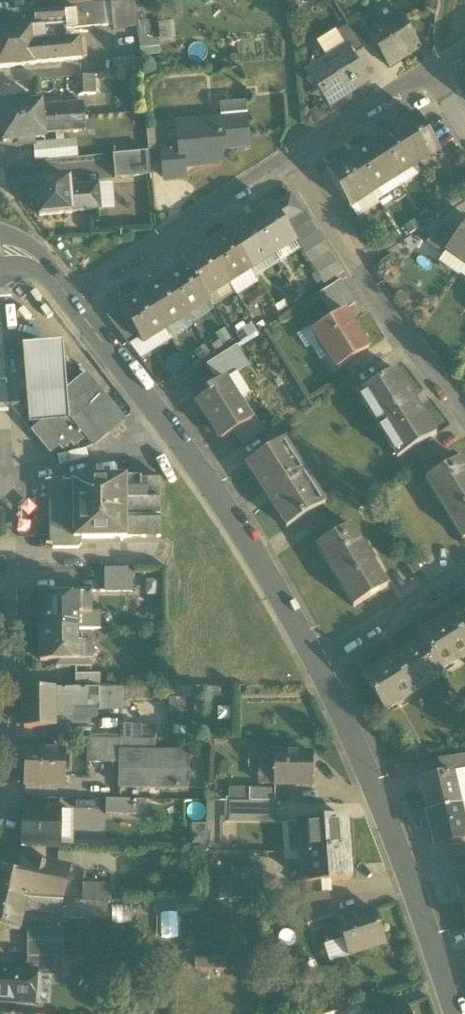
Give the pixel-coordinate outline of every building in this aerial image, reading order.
[(34,10),(70,7),(69,0),(33,0),(34,10)] [(113,3),(115,32),(138,30),(135,1),(127,2),(113,3)] [(99,5),(102,27),(112,26),(110,4),(99,5)] [(72,6),(75,29),(96,27),(93,5),(72,6)] [(34,66),(34,65),(81,61),(79,41),(66,42),(65,30),(75,29),(72,6),(70,7),(34,10),(35,29),(8,31),(0,32),(0,69),(34,66)] [(6,12),(8,31),(35,29),(34,10),(6,12)] [(374,44),(389,68),(420,49),(398,13),(367,32),(366,32),(374,44)] [(346,23),(348,26),(363,50),(374,44),(366,32),(367,32),(357,16),(346,23)] [(353,57),(363,50),(348,26),(338,33),(346,47),(353,57)] [(318,46),(326,60),(346,47),(338,33),(329,39),(324,38),(319,41),(318,46)] [(139,37),(140,59),(161,58),(159,41),(147,42),(147,36),(139,37)] [(346,47),(326,60),(306,72),(315,86),(313,96),(323,99),(329,108),(369,83),(353,57),(346,47)] [(113,62),(114,72),(136,70),(135,60),(113,62)] [(78,78),(80,97),(97,96),(95,76),(78,78)] [(1,125),(44,121),(43,108),(42,103),(32,104),(31,98),(16,100),(16,106),(12,106),(0,107),(0,112),(1,118),(1,125)] [(221,121),(246,119),(244,103),(219,104),(221,121)] [(67,105),(68,119),(84,118),(83,104),(67,105)] [(43,108),(44,121),(68,119),(67,105),(43,108)] [(417,116),(394,130),(414,163),(437,149),(436,146),(429,136),(423,126),(417,116)] [(85,132),(84,118),(68,119),(69,133),(85,132)] [(69,133),(68,119),(44,121),(45,135),(69,133)] [(179,150),(181,167),(183,167),(218,164),(216,150),(248,147),(246,119),(221,121),(177,125),(179,150)] [(45,135),(44,121),(1,125),(2,132),(3,143),(15,142),(19,141),(20,147),(35,146),(35,140),(45,139),(45,135)] [(392,177),(414,163),(394,130),(372,144),(392,177)] [(78,159),(76,142),(35,146),(37,163),(78,159)] [(370,191),(392,177),(372,144),(350,158),(370,191)] [(162,151),(164,181),(184,179),(183,167),(181,167),(179,150),(162,151)] [(113,156),(115,180),(151,176),(148,152),(113,156)] [(348,204),(370,191),(350,158),(328,172),(348,204)] [(113,159),(97,160),(98,174),(113,173),(113,159)] [(414,163),(392,177),(399,188),(421,174),(414,163)] [(377,202),(399,188),(392,177),(370,191),(377,202)] [(72,214),(72,212),(70,188),(69,179),(36,182),(39,216),(72,214)] [(98,186),(100,210),(115,210),(113,185),(98,186)] [(98,186),(70,188),(72,212),(100,210),(98,186)] [(370,191),(348,204),(358,219),(379,206),(377,202),(370,191)] [(278,214),(285,225),(302,214),(291,196),(273,207),(278,214)] [(273,207),(250,221),(270,252),(293,238),(291,235),(285,226),(285,225),(278,214),(273,207)] [(285,226),(291,235),(311,222),(305,213),(302,214),(285,225),(285,226)] [(420,230),(430,237),(440,223),(436,220),(420,230)] [(248,266),(270,252),(250,221),(228,235),(248,266)] [(293,238),(297,245),(317,232),(311,222),(291,235),(293,238)] [(464,268),(464,267),(464,222),(456,234),(443,253),(464,268)] [(427,241),(443,253),(456,234),(440,223),(430,237),(427,241)] [(301,251),(304,255),(324,242),(317,232),(297,245),(301,251)] [(206,249),(225,280),(248,266),(228,235),(206,249)] [(270,252),(278,266),(301,251),(297,245),(293,238),(270,252)] [(330,253),(324,242),(304,255),(310,265),(330,253)] [(204,294),(208,291),(225,280),(206,249),(184,263),(187,267),(204,294)] [(278,266),(270,252),(248,266),(256,279),(278,266)] [(337,263),(330,253),(310,265),(317,276),(337,263)] [(437,262),(458,277),(464,268),(443,253),(437,262)] [(344,273),(337,263),(317,276),(323,286),(344,273)] [(256,279),(248,266),(225,280),(234,294),(235,296),(236,298),(245,292),(254,286),(258,284),(256,279)] [(206,298),(204,294),(187,267),(165,281),(184,312),(206,298)] [(234,294),(225,280),(208,291),(216,305),(234,294)] [(162,326),(184,312),(165,281),(143,295),(162,326)] [(355,304),(348,293),(340,281),(326,290),(318,295),(325,307),(333,318),(344,312),(355,304)] [(254,286),(245,292),(248,297),(246,298),(250,305),(263,297),(259,290),(257,291),(254,286)] [(16,297),(26,317),(44,308),(34,288),(16,297)] [(204,294),(206,298),(212,307),(216,305),(208,291),(204,294)] [(139,340),(162,326),(143,295),(120,309),(139,340)] [(214,310),(212,307),(206,298),(184,312),(192,324),(214,310)] [(107,317),(130,346),(139,340),(120,309),(107,317)] [(184,312),(162,326),(171,341),(193,327),(192,324),(184,312)] [(333,353),(342,367),(368,351),(344,312),(333,318),(331,319),(313,331),(328,356),(333,353)] [(235,333),(241,343),(258,332),(252,323),(235,333)] [(141,360),(171,341),(162,326),(139,340),(130,346),(141,360)] [(328,356),(313,331),(311,328),(297,336),(305,350),(310,346),(320,362),(329,357),(328,356)] [(23,346),(29,425),(69,422),(62,342),(23,346)] [(208,364),(220,384),(227,379),(238,373),(249,366),(236,346),(214,360),(208,364)] [(337,370),(342,367),(333,353),(328,356),(329,357),(337,370)] [(394,440),(403,454),(436,433),(396,369),(363,390),(371,403),(366,407),(389,444),(394,440)] [(238,373),(227,379),(240,400),(250,394),(238,373)] [(53,401),(59,408),(86,438),(92,446),(123,420),(85,375),(53,401)] [(199,403),(223,441),(237,433),(254,422),(253,421),(240,400),(227,379),(220,384),(209,390),(212,395),(199,403)] [(73,449),(86,438),(59,408),(30,432),(50,455),(59,448),(62,452),(70,445),(73,449)] [(237,433),(245,445),(266,431),(258,418),(253,421),(254,422),(237,433)] [(246,464),(286,528),(325,504),(323,501),(314,507),(308,498),(315,493),(290,454),(283,459),(277,449),(286,443),(284,439),(246,464)] [(463,542),(464,541),(464,468),(460,460),(425,482),(463,542)] [(126,538),(125,477),(73,478),(73,480),(73,539),(81,539),(126,538)] [(159,477),(125,477),(126,538),(160,537),(159,477)] [(53,550),(78,549),(81,546),(81,539),(73,539),(73,480),(52,480),(49,484),(49,502),(54,506),(54,512),(49,516),(50,546),(53,550)] [(317,549),(356,610),(391,588),(353,527),(317,549)] [(104,570),(104,592),(133,593),(133,570),(104,570)] [(41,599),(41,630),(78,630),(78,615),(92,615),(92,612),(92,592),(56,593),(56,599),(41,599)] [(387,716),(403,705),(399,700),(413,691),(416,696),(433,685),(429,680),(443,672),(441,670),(464,655),(464,615),(463,616),(460,611),(449,618),(453,623),(433,636),(430,631),(420,637),(426,645),(406,658),(403,653),(393,660),(395,663),(376,675),(374,672),(363,679),(387,716)] [(78,615),(78,630),(100,630),(100,612),(92,612),(92,615),(78,615)] [(78,645),(78,630),(41,630),(42,663),(57,663),(57,669),(93,669),(93,645),(78,645)] [(74,676),(74,690),(101,689),(101,675),(74,676)] [(158,688),(123,689),(123,701),(158,701),(158,688)] [(97,708),(101,708),(101,689),(74,690),(74,704),(78,708),(97,708)] [(123,711),(123,701),(123,689),(101,689),(101,708),(97,708),(97,711),(123,711)] [(55,728),(55,724),(55,704),(74,704),(74,690),(25,690),(25,729),(55,728)] [(74,724),(74,704),(55,704),(55,724),(74,724)] [(97,718),(97,711),(97,708),(78,708),(74,704),(74,724),(82,724),(97,718)] [(173,726),(185,726),(185,715),(173,715),(173,726)] [(120,726),(120,740),(156,741),(156,727),(120,726)] [(120,743),(120,751),(156,751),(156,741),(120,740),(120,743)] [(86,765),(120,766),(120,755),(120,751),(120,743),(86,743),(86,765)] [(189,752),(156,751),(120,751),(120,755),(147,755),(146,791),(189,792),(189,752)] [(25,787),(63,787),(64,753),(25,753),(25,787)] [(257,787),(275,787),(275,754),(257,754),(257,787)] [(275,787),(312,787),(312,754),(275,754),(275,787)] [(119,791),(146,791),(147,755),(120,755),(120,766),(119,791)] [(441,776),(452,773),(452,774),(464,771),(464,756),(437,760),(441,776)] [(464,805),(464,771),(452,774),(459,806),(464,805)] [(420,781),(428,813),(459,806),(452,774),(452,773),(441,776),(420,781)] [(248,791),(248,803),(229,803),(228,819),(229,819),(275,820),(275,804),(275,792),(248,791)] [(229,791),(229,803),(248,803),(248,791),(229,791)] [(105,815),(144,816),(145,801),(105,800),(105,815)] [(206,847),(220,848),(221,829),(229,819),(228,819),(229,803),(207,803),(207,827),(206,827),(206,847)] [(459,806),(428,813),(435,847),(464,840),(464,831),(459,806)] [(23,847),(59,848),(59,812),(23,811),(23,847)] [(59,812),(59,848),(73,848),(74,812),(59,812)] [(301,825),(303,854),(347,850),(345,822),(301,825)] [(303,854),(301,825),(281,827),(283,855),(303,854)] [(192,848),(206,849),(206,847),(206,827),(192,827),(192,848)] [(350,881),(347,850),(303,854),(305,884),(350,881)] [(0,855),(0,869),(12,872),(16,859),(0,855)] [(26,901),(25,901),(62,904),(62,903),(60,870),(22,861),(19,876),(30,879),(26,901)] [(462,902),(464,901),(464,865),(454,868),(462,902)] [(262,869),(238,871),(239,884),(263,882),(262,869)] [(26,901),(30,879),(19,876),(0,872),(0,895),(26,901)] [(219,902),(233,901),(232,884),(232,879),(218,879),(219,902)] [(264,899),(263,882),(239,884),(232,884),(233,901),(259,899),(264,899)] [(82,884),(82,903),(87,903),(90,903),(106,903),(110,903),(110,884),(82,884)] [(299,896),(311,932),(336,924),(326,894),(299,896)] [(26,901),(0,895),(0,927),(19,932),(23,913),(25,901),(26,901)] [(62,915),(62,904),(25,901),(23,913),(61,915),(62,915)] [(60,920),(74,920),(75,904),(62,903),(62,904),(62,915),(61,915),(60,920)] [(82,903),(75,904),(74,920),(86,921),(86,919),(87,903),(82,903)] [(90,903),(87,903),(86,919),(105,920),(106,903),(90,903)] [(175,904),(154,904),(154,912),(153,914),(175,914),(175,904)] [(175,904),(175,914),(198,914),(198,904),(175,904)] [(341,940),(347,958),(385,945),(374,912),(336,924),(341,940)] [(57,957),(63,957),(63,930),(27,930),(27,957),(57,957)] [(329,963),(347,958),(341,940),(323,946),(329,963)] [(51,977),(56,977),(57,957),(27,957),(26,973),(35,974),(35,976),(51,977)] [(195,969),(207,969),(207,958),(195,958),(195,969)] [(227,958),(207,958),(207,969),(227,969),(227,958)] [(100,969),(85,960),(75,976),(90,985),(100,969)] [(33,1004),(35,976),(35,974),(26,973),(0,971),(0,1002),(33,1004)] [(35,976),(33,1004),(49,1005),(51,977),(35,976)]
